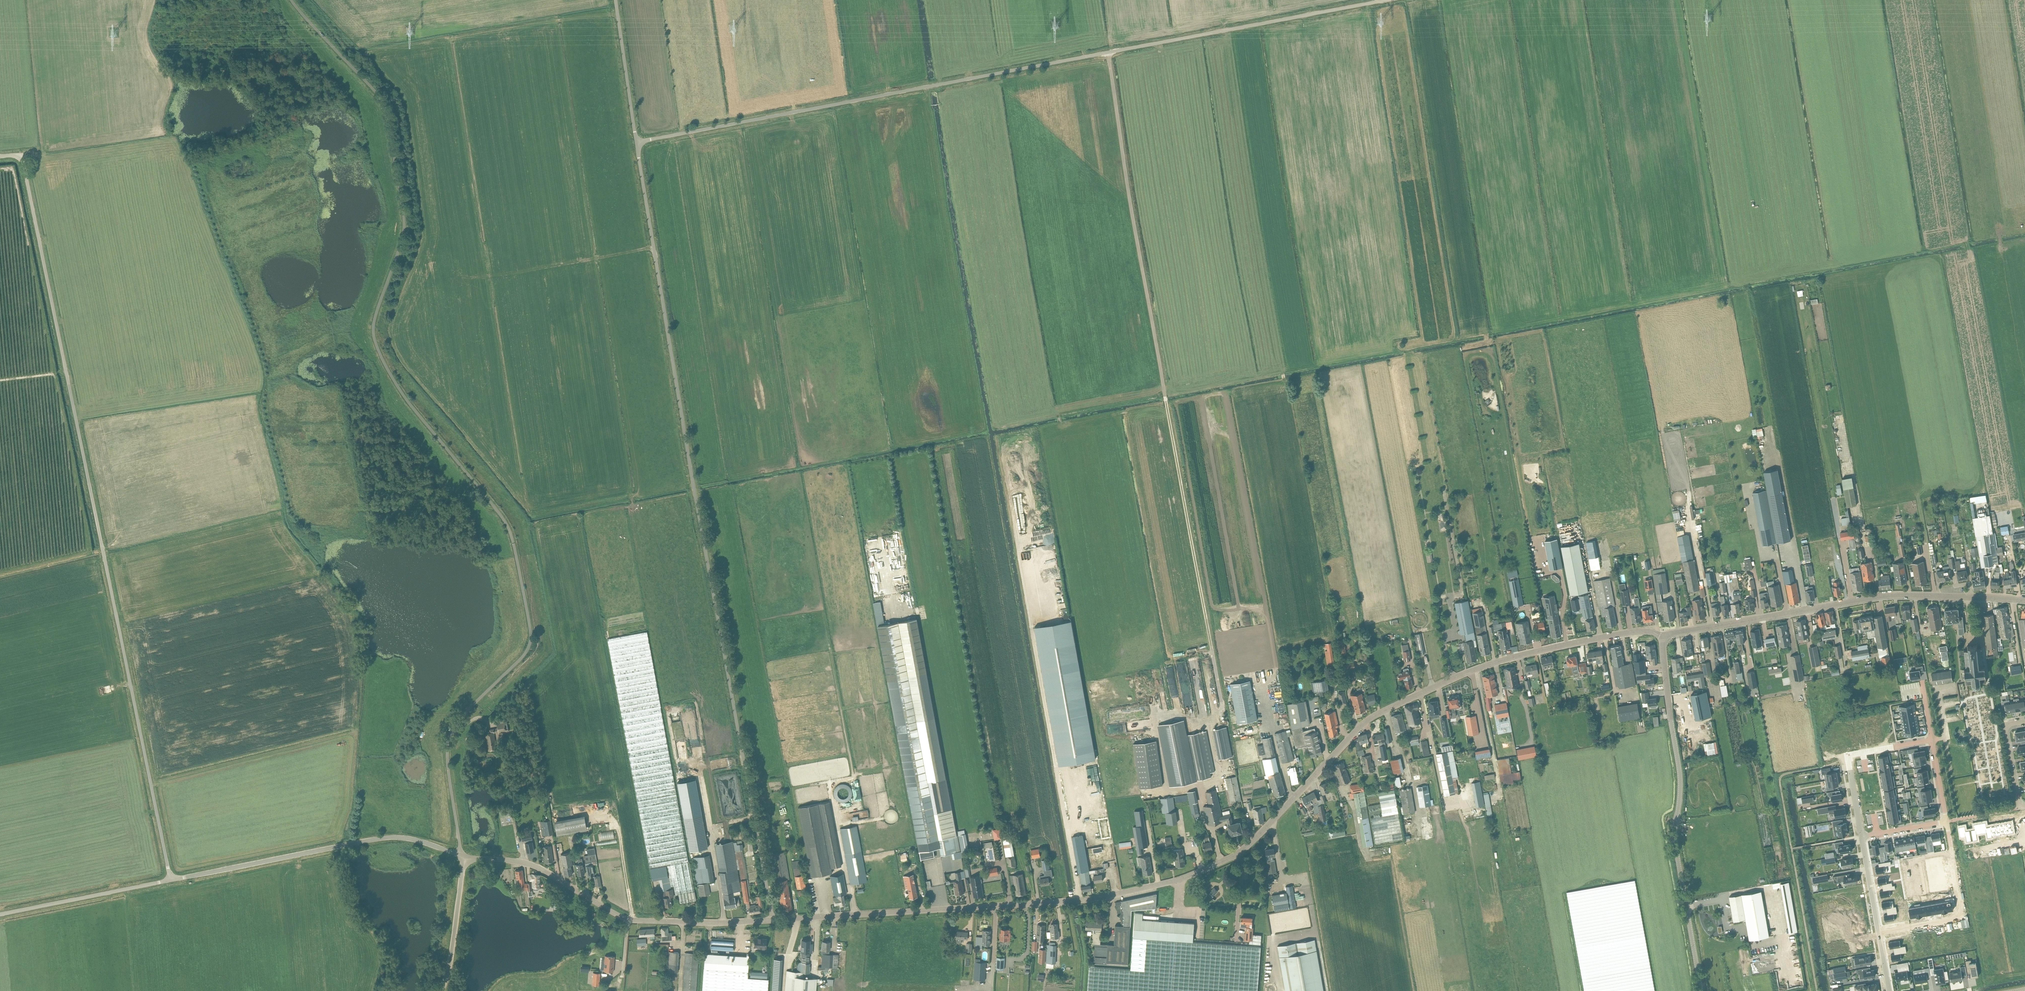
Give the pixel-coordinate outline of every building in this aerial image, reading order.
[(1753,429),(1754,436),(1758,435),(1758,438),(1764,437),(1763,428),(1753,429)] [(1777,543),(1791,541),(1777,469),(1764,472),(1777,543)] [(1853,487),(1844,489),(1847,507),(1857,505),(1853,487)] [(1753,492),(1763,545),(1776,543),(1767,490),(1753,492)] [(1673,510),(1675,520),(1682,519),(1680,509),(1673,510)] [(1990,515),(1973,517),(1976,535),(1978,548),(1978,551),(1981,567),(1984,567),(1994,565),(1993,562),(1998,561),(1997,555),(1996,547),(1993,533),(1990,515)] [(2007,526),(2001,528),(2002,535),(2009,533),(2007,526)] [(1853,530),(1840,533),(1842,540),(1848,539),(1850,548),(1856,547),(1853,530)] [(2024,540),(2024,532),(2012,534),(2013,542),(2024,540)] [(1687,561),(1687,556),(1683,535),(1677,536),(1682,562),(1683,561),(1689,591),(1699,589),(1700,589),(1694,559),(1687,561)] [(1557,539),(1545,541),(1550,569),(1563,567),(1557,539)] [(1589,558),(1599,557),(1596,540),(1586,542),(1589,558)] [(1571,594),(1588,591),(1579,543),(1562,546),(1571,594)] [(1819,546),(1821,562),(1834,560),(1832,544),(1819,546)] [(1954,557),(1951,558),(1953,568),(1956,567),(1957,572),(1958,579),(1967,577),(1966,570),(1965,566),(1961,567),(1959,560),(1955,561),(1954,557)] [(1752,569),(1750,559),(1744,560),(1746,570),(1752,569)] [(1907,582),(1906,577),(1903,562),(1893,564),(1897,584),(1907,582)] [(1927,583),(1926,578),(1924,562),(1912,563),(1915,580),(1916,585),(1927,583)] [(1870,580),(1867,563),(1861,563),(1863,576),(1864,581),(1870,580)] [(1817,564),(1812,565),(1818,596),(1819,596),(1820,598),(1829,596),(1827,584),(1821,585),(1820,582),(1821,582),(1818,564),(1817,564)] [(1948,567),(1943,568),(1944,571),(1945,579),(1952,578),(1951,573),(1950,569),(1950,568),(1949,568),(1948,569),(1948,567)] [(1939,568),(1936,569),(1937,572),(1937,576),(1938,581),(1941,580),(1941,581),(1942,582),(1944,581),(1944,580),(1945,579),(1944,571),(1940,571),(1939,568)] [(1974,590),(1986,588),(1983,570),(1975,571),(1976,579),(1972,579),(1974,590)] [(2005,587),(2011,586),(2009,579),(2009,578),(2009,576),(2008,570),(2004,571),(2005,574),(2003,574),(2004,582),(2005,587)] [(2009,576),(2009,578),(2009,579),(2011,586),(2017,585),(2015,570),(2011,571),(2012,575),(2009,576)] [(1862,585),(1860,575),(1860,571),(1850,573),(1852,586),(1853,591),(1862,590),(1862,585)] [(1991,580),(1991,587),(1999,587),(2000,574),(1999,574),(1999,571),(1995,571),(1995,580),(1991,580)] [(1716,584),(1714,572),(1708,573),(1706,573),(1705,573),(1707,585),(1716,584)] [(1891,588),(1890,583),(1890,578),(1889,575),(1881,576),(1881,579),(1879,579),(1878,580),(1879,589),(1891,588)] [(1600,609),(1601,609),(1613,606),(1615,606),(1609,578),(1595,581),(1600,609)] [(1518,580),(1509,581),(1514,606),(1523,605),(1522,600),(1518,580)] [(1834,582),(1835,586),(1832,587),(1833,591),(1834,591),(1835,595),(1841,594),(1840,589),(1839,581),(1834,582)] [(1796,582),(1795,582),(1786,584),(1790,604),(1800,602),(1796,582)] [(1779,585),(1775,585),(1768,587),(1772,606),(1783,604),(1779,585)] [(1810,590),(1806,590),(1807,600),(1815,599),(1813,589),(1813,586),(1810,587),(1809,587),(1810,590)] [(1627,589),(1625,590),(1620,590),(1623,606),(1630,605),(1627,589)] [(1672,600),(1662,601),(1661,593),(1656,594),(1657,602),(1659,611),(1664,610),(1665,621),(1675,619),(1672,600)] [(1580,598),(1571,600),(1573,610),(1582,608),(1583,613),(1584,617),(1583,617),(1582,618),(1582,620),(1584,621),(1586,621),(1588,630),(1596,629),(1593,619),(1590,619),(1589,616),(1593,616),(1592,611),(1589,594),(1579,596),(1580,598)] [(1760,599),(1761,602),(1762,607),(1769,606),(1768,599),(1769,599),(1768,594),(1764,595),(1765,598),(1760,599)] [(1739,606),(1738,599),(1741,598),(1740,595),(1733,596),(1734,604),(1732,604),(1734,612),(1740,611),(1739,606)] [(1561,636),(1560,631),(1554,596),(1542,598),(1546,620),(1548,619),(1552,637),(1561,636)] [(1725,605),(1724,601),(1724,596),(1720,597),(1723,614),(1729,613),(1728,604),(1725,605)] [(1755,609),(1754,604),(1753,598),(1745,600),(1746,605),(1747,610),(1755,609)] [(1705,618),(1704,613),(1701,599),(1693,600),(1697,619),(1705,618)] [(1477,646),(1473,626),(1468,600),(1455,603),(1461,634),(1464,634),(1465,642),(1463,642),(1467,662),(1477,660),(1474,647),(1477,646)] [(1711,606),(1711,608),(1713,615),(1720,614),(1719,609),(1718,603),(1714,604),(1715,606),(1711,606)] [(1902,606),(1902,611),(1903,618),(1910,617),(1910,611),(1909,605),(1902,606)] [(1613,606),(1601,609),(1601,612),(1602,617),(1606,616),(1608,626),(1617,625),(1613,606)] [(1895,617),(1895,614),(1896,614),(1894,606),(1885,608),(1886,616),(1887,616),(1888,620),(1892,619),(1891,619),(1894,618),(1895,617)] [(1942,629),(1939,611),(1938,606),(1927,608),(1931,631),(1942,629)] [(1996,609),(1993,609),(1994,614),(1997,613),(1998,617),(2008,615),(2007,606),(1996,608),(1996,609)] [(1490,653),(1487,633),(1482,607),(1472,609),(1480,650),(1481,655),(1490,653)] [(1641,621),(1641,616),(1639,607),(1630,608),(1632,617),(1632,622),(1641,621)] [(1691,614),(1690,609),(1690,607),(1686,608),(1686,611),(1680,612),(1680,615),(1681,620),(1689,619),(1688,614),(1691,614)] [(1959,634),(1964,634),(1962,616),(1959,616),(1958,608),(1945,609),(1945,614),(1946,623),(1951,622),(1951,624),(1954,623),(1954,622),(1958,622),(1959,634)] [(1833,611),(1825,612),(1828,624),(1835,623),(1833,611)] [(1648,614),(1648,612),(1643,612),(1644,621),(1654,620),(1653,613),(1648,614)] [(1823,612),(1816,614),(1817,619),(1818,623),(1819,626),(1820,626),(1823,625),(1824,629),(1827,629),(1826,627),(1826,625),(1826,624),(1825,620),(1824,615),(1823,612)] [(1998,655),(1997,647),(1993,614),(1983,615),(1987,649),(1992,648),(1993,656),(1998,655)] [(1872,615),(1867,616),(1869,629),(1868,629),(1869,636),(1874,636),(1875,641),(1876,641),(1876,642),(1877,642),(1881,665),(1890,663),(1882,615),(1873,617),(1872,615)] [(2010,623),(2008,615),(1998,617),(1999,625),(2010,623)] [(1869,629),(1867,616),(1859,618),(1859,619),(1853,620),(1855,633),(1862,632),(1861,630),(1868,629),(1869,629)] [(1917,639),(1920,639),(1916,618),(1910,619),(1913,632),(1917,631),(1917,633),(1916,633),(1917,639)] [(897,622),(938,848),(940,847),(941,855),(952,853),(956,852),(960,852),(957,837),(956,837),(916,619),(897,622)] [(1809,637),(1806,624),(1805,619),(1796,621),(1799,633),(1796,633),(1798,639),(1809,637)] [(1070,764),(1096,759),(1071,620),(1034,627),(1059,766),(1070,764)] [(1527,621),(1516,623),(1517,631),(1518,636),(1519,636),(1521,643),(1532,641),(1531,636),(1527,621)] [(878,626),(919,846),(920,851),(934,848),(938,848),(897,622),(878,626)] [(1501,623),(1494,624),(1493,624),(1494,631),(1498,631),(1499,639),(1508,637),(1507,628),(1506,628),(1505,622),(1501,623)] [(1543,622),(1535,624),(1537,633),(1545,631),(1543,622)] [(2013,635),(2012,625),(2010,626),(2010,623),(1999,625),(2001,638),(2012,636),(2011,635),(2013,635)] [(1786,624),(1776,626),(1780,646),(1790,645),(1786,624)] [(1740,660),(1740,661),(1741,668),(1746,667),(1745,665),(1744,658),(1746,658),(1744,650),(1743,650),(1742,643),(1745,642),(1744,634),(1743,629),(1735,631),(1736,636),(1737,644),(1740,660)] [(1759,629),(1750,631),(1753,647),(1755,646),(1762,645),(1759,629)] [(1823,639),(1832,637),(1837,636),(1835,629),(1821,632),(1823,639)] [(1725,638),(1726,643),(1727,645),(1732,644),(1731,638),(1732,638),(1732,639),(1732,640),(1736,639),(1736,638),(1735,634),(1734,631),(1724,633),(1725,638)] [(1424,653),(1424,648),(1421,633),(1415,634),(1418,654),(1424,653)] [(666,866),(668,878),(669,887),(671,886),(674,886),(676,895),(679,894),(680,903),(696,900),(695,895),(647,634),(608,642),(650,869),(666,866)] [(1725,658),(1722,640),(1722,635),(1711,636),(1712,641),(1714,657),(1718,657),(1719,659),(1725,658)] [(1508,637),(1499,639),(1501,649),(1510,647),(1508,637)] [(1700,638),(1701,643),(1702,647),(1704,646),(1705,650),(1709,650),(1708,646),(1709,646),(1708,637),(1700,638)] [(1775,638),(1765,640),(1766,647),(1773,645),(1776,645),(1775,638)] [(1682,640),(1684,656),(1693,654),(1691,639),(1682,640)] [(1323,644),(1324,647),(1327,647),(1327,651),(1325,651),(1327,667),(1334,666),(1331,643),(1323,644)] [(1653,658),(1653,665),(1657,664),(1655,644),(1646,645),(1646,650),(1647,659),(1653,658)] [(1982,648),(1981,648),(1977,649),(1977,646),(1978,645),(1977,644),(1976,645),(1972,646),(1969,646),(1968,645),(1967,646),(1968,647),(1968,650),(1965,650),(1964,649),(1964,650),(1962,650),(1962,655),(1964,655),(1965,655),(1965,659),(1964,659),(1964,660),(1965,660),(1966,664),(1965,664),(1965,665),(1966,664),(1966,669),(1964,669),(1965,683),(1970,682),(1974,687),(1978,686),(1982,681),(1986,681),(1985,667),(1983,667),(1983,663),(1984,663),(1983,662),(1982,658),(1983,658),(1983,657),(1982,657),(1982,654),(1983,653),(1982,653),(1981,649),(1982,648)] [(1616,686),(1619,686),(1619,688),(1636,685),(1633,668),(1632,663),(1624,664),(1621,645),(1611,647),(1614,666),(1613,666),(1614,674),(1616,686)] [(1947,645),(1939,647),(1940,654),(1941,654),(1942,658),(1941,659),(1942,661),(1943,667),(1950,665),(1947,645)] [(1869,657),(1869,654),(1868,649),(1858,650),(1851,652),(1853,660),(1869,657)] [(1602,650),(1594,651),(1596,659),(1597,664),(1604,662),(1603,658),(1603,655),(1602,650)] [(1818,650),(1810,652),(1813,666),(1821,665),(1818,650)] [(1594,651),(1588,652),(1588,657),(1589,663),(1593,662),(1592,660),(1596,659),(1594,651)] [(1639,653),(1634,654),(1636,676),(1637,676),(1646,674),(1644,660),(1640,660),(1639,653)] [(1799,654),(1791,656),(1795,681),(1804,679),(1799,654)] [(1553,664),(1552,660),(1551,655),(1541,658),(1542,663),(1543,666),(1553,664)] [(1567,665),(1565,665),(1567,676),(1573,674),(1573,673),(1580,671),(1580,673),(1587,672),(1586,662),(1582,663),(1578,664),(1576,656),(1567,658),(1568,663),(1569,665),(1567,666),(1567,665)] [(1680,662),(1683,662),(1683,657),(1672,659),(1674,673),(1678,673),(1678,672),(1681,671),(1680,662)] [(1712,675),(1709,662),(1702,663),(1704,677),(1712,675)] [(1342,665),(1345,677),(1351,676),(1350,669),(1355,668),(1354,663),(1342,665)] [(1538,675),(1537,670),(1536,665),(1530,667),(1530,666),(1525,667),(1526,671),(1527,674),(1532,673),(1533,676),(1538,675)] [(2021,665),(2010,666),(2012,675),(2022,673),(2021,665)] [(1514,666),(1504,669),(1507,689),(1508,689),(1518,687),(1514,666)] [(1916,670),(1909,672),(1911,679),(1921,677),(1920,672),(1924,672),(1922,666),(1916,667),(1916,670)] [(1404,672),(1398,673),(1399,679),(1404,678),(1405,679),(1405,680),(1406,688),(1411,687),(1413,687),(1412,686),(1411,679),(1410,679),(1410,677),(1408,668),(1403,669),(1404,672)] [(1953,681),(1952,675),(1951,670),(1932,673),(1933,678),(1933,684),(1953,681)] [(1758,686),(1755,671),(1747,672),(1750,688),(1758,686)] [(1703,673),(1687,675),(1688,681),(1699,679),(1700,687),(1705,687),(1703,673)] [(1494,674),(1482,676),(1487,697),(1490,696),(1498,694),(1494,674)] [(1646,674),(1637,676),(1637,681),(1638,682),(1643,682),(1642,680),(1642,679),(1643,679),(1646,679),(1647,686),(1649,686),(1651,685),(1655,685),(1654,677),(1653,678),(1652,678),(1650,678),(1650,677),(1650,676),(1650,674),(1646,674)] [(1606,684),(1605,677),(1591,679),(1592,686),(1606,684)] [(1250,680),(1230,684),(1237,723),(1257,720),(1250,680)] [(1313,693),(1319,691),(1320,696),(1326,695),(1325,690),(1328,690),(1326,680),(1311,683),(1313,693)] [(98,688),(100,695),(112,692),(110,685),(98,688)] [(1726,685),(1720,686),(1722,696),(1728,695),(1726,685)] [(1345,691),(1344,691),(1338,693),(1340,704),(1346,703),(1345,696),(1346,696),(1345,691)] [(1707,691),(1691,694),(1696,719),(1712,716),(1707,691)] [(1354,706),(1356,712),(1356,713),(1365,711),(1364,706),(1361,692),(1350,695),(1353,706),(1354,706)] [(1657,704),(1656,698),(1649,699),(1648,692),(1642,693),(1640,693),(1642,703),(1643,703),(1649,702),(1649,705),(1652,705),(1652,707),(1657,707),(1656,704),(1657,704)] [(1376,703),(1375,698),(1374,695),(1367,696),(1368,700),(1369,705),(1369,704),(1372,703),(1372,704),(1376,703)] [(1460,706),(1458,697),(1448,699),(1450,708),(1445,709),(1447,717),(1451,717),(1453,718),(1455,717),(1456,716),(1454,709),(1460,708),(1460,706)] [(1318,732),(1316,732),(1315,728),(1304,731),(1302,726),(1310,724),(1305,700),(1287,704),(1288,709),(1292,730),(1292,734),(1295,744),(1296,749),(1308,746),(1311,757),(1322,753),(1319,743),(1321,742),(1319,737),(1318,732)] [(1439,713),(1438,706),(1437,701),(1428,702),(1429,707),(1430,713),(1428,713),(1429,721),(1432,720),(1431,714),(1439,713)] [(1638,702),(1618,706),(1621,721),(1641,717),(1638,702)] [(1417,709),(1419,708),(1418,703),(1404,707),(1406,712),(1409,725),(1415,724),(1420,722),(1417,709)] [(1494,705),(1495,709),(1496,714),(1508,712),(1506,703),(1494,705)] [(686,717),(696,715),(694,708),(684,711),(686,717)] [(1338,727),(1337,722),(1335,711),(1324,713),(1329,731),(1330,736),(1338,734),(1336,727),(1338,727)] [(681,713),(671,714),(673,730),(682,729),(681,713)] [(1406,729),(1403,718),(1401,713),(1391,716),(1393,721),(1396,732),(1406,729)] [(496,721),(497,724),(497,727),(489,729),(490,733),(485,734),(488,750),(496,749),(493,733),(498,732),(499,733),(507,731),(507,729),(508,729),(507,722),(506,722),(506,720),(511,719),(511,714),(505,715),(505,719),(496,721)] [(1476,715),(1470,716),(1472,726),(1473,735),(1479,734),(1477,721),(1479,721),(1478,718),(1476,718),(1476,715)] [(1447,717),(1440,718),(1443,737),(1450,735),(1447,717)] [(1206,731),(1187,735),(1184,720),(1157,725),(1170,787),(1197,781),(1197,780),(1211,777),(1210,773),(1214,772),(1206,731)] [(1232,757),(1226,727),(1213,730),(1219,760),(1232,757)] [(1290,730),(1275,734),(1283,763),(1294,760),(1288,736),(1287,735),(1291,734),(1290,730)] [(2015,732),(2017,741),(2022,740),(2022,743),(2021,743),(2021,744),(2024,743),(2024,730),(2015,732)] [(1355,740),(1357,750),(1362,749),(1361,743),(1368,741),(1366,733),(1358,736),(1359,738),(1355,740)] [(1380,742),(1381,746),(1385,745),(1383,733),(1380,734),(1380,735),(1377,735),(1372,735),(1374,743),(1380,742)] [(1427,739),(1420,741),(1423,755),(1430,754),(1427,739)] [(1155,740),(1133,744),(1139,788),(1162,785),(1155,740)] [(1385,745),(1381,746),(1379,746),(1382,760),(1388,759),(1385,745)] [(1519,759),(1537,756),(1535,746),(1517,749),(1519,759)] [(1917,748),(1908,749),(1908,753),(1910,753),(1911,752),(1912,753),(1912,758),(1926,756),(1925,750),(1922,750),(1918,751),(1918,750),(1917,748)] [(1489,749),(1475,752),(1476,759),(1490,756),(1489,749)] [(1453,751),(1436,754),(1444,796),(1458,793),(1456,779),(1458,779),(1453,751)] [(1884,756),(1878,757),(1879,763),(1888,761),(1891,761),(1890,755),(1889,755),(1889,753),(1887,753),(1883,754),(1884,756)] [(1370,755),(1361,757),(1364,774),(1375,771),(1372,762),(1371,762),(1370,759),(1371,758),(1370,755)] [(1926,756),(1912,758),(1913,764),(1914,764),(1915,767),(1921,766),(1920,763),(1927,762),(1926,756)] [(1404,771),(1401,757),(1390,760),(1394,773),(1404,771)] [(1499,777),(1500,777),(1500,782),(1521,778),(1520,771),(1511,772),(1509,758),(1497,760),(1499,777)] [(1340,784),(1350,781),(1343,762),(1333,766),(1340,784)] [(1830,767),(1821,769),(1822,775),(1822,774),(1824,774),(1824,776),(1825,780),(1839,778),(1838,774),(1838,773),(1837,773),(1837,772),(1836,772),(1831,772),(1831,773),(1830,771),(1830,767)] [(1921,767),(1914,769),(1915,772),(1916,772),(1917,772),(1918,774),(1918,777),(1929,775),(1928,771),(1927,771),(1927,770),(1921,771),(1921,767)] [(1266,779),(1268,779),(1271,788),(1272,788),(1275,796),(1286,793),(1284,788),(1280,772),(1268,776),(1268,775),(1265,775),(1266,779)] [(1292,785),(1299,784),(1296,772),(1289,773),(1289,772),(1288,772),(1288,776),(1290,776),(1292,785)] [(1917,777),(1916,777),(1917,786),(1924,785),(1923,782),(1929,781),(1929,779),(1930,779),(1929,775),(1918,777),(1917,777)] [(1230,803),(1236,802),(1237,807),(1241,806),(1240,801),(1241,801),(1236,776),(1226,778),(1230,803)] [(1839,778),(1825,780),(1827,790),(1834,789),(1833,786),(1835,785),(1839,785),(1839,784),(1838,783),(1839,783),(1839,778)] [(1327,787),(1325,787),(1324,784),(1319,785),(1322,794),(1329,792),(1327,787)] [(1353,793),(1356,808),(1358,821),(1362,847),(1373,845),(1368,819),(1366,806),(1364,791),(1363,784),(1350,786),(1351,793),(1353,793)] [(1431,805),(1428,785),(1416,787),(1419,807),(1431,805)] [(1924,786),(1917,787),(1919,796),(1932,794),(1932,790),(1931,790),(1930,789),(1925,790),(1924,786)] [(1415,812),(1411,788),(1399,790),(1403,814),(1415,812)] [(851,795),(852,793),(848,793),(848,794),(845,794),(845,793),(839,793),(840,790),(835,789),(834,799),(849,801),(850,795),(851,795)] [(1379,792),(1383,817),(1398,815),(1398,813),(1394,789),(1379,792)] [(1193,790),(1187,792),(1189,803),(1196,802),(1193,790)] [(1204,807),(1207,820),(1208,825),(1223,821),(1223,820),(1224,820),(1223,816),(1216,790),(1205,793),(1208,806),(1204,807)] [(1835,791),(1829,792),(1831,802),(1838,800),(1842,800),(1842,799),(1842,798),(1843,798),(1843,795),(1842,795),(1841,793),(1840,793),(1839,790),(1835,791)] [(840,802),(841,809),(854,807),(854,811),(862,810),(860,792),(853,792),(853,795),(859,795),(859,800),(840,802)] [(1314,792),(1308,795),(1310,799),(1312,803),(1313,804),(1314,807),(1314,812),(1314,813),(1319,812),(1322,826),(1323,826),(1326,825),(1323,806),(1320,806),(1319,802),(1316,796),(1314,792)] [(1492,815),(1489,792),(1484,793),(1487,816),(1492,815)] [(1919,802),(1918,802),(1919,806),(1927,804),(1927,801),(1932,800),(1932,798),(1933,798),(1932,794),(1919,796),(1920,802),(1919,802)] [(1308,795),(1302,798),(1305,803),(1306,805),(1304,806),(1305,808),(1308,813),(1308,826),(1313,826),(1311,813),(1314,812),(1314,807),(1312,803),(1308,795)] [(1813,795),(1801,797),(1803,803),(1814,801),(1813,795)] [(1177,823),(1175,811),(1173,797),(1160,799),(1162,813),(1165,813),(1167,824),(1177,823)] [(830,801),(799,807),(811,876),(832,873),(831,868),(841,866),(830,801)] [(1836,805),(1828,806),(1829,814),(1831,814),(1835,813),(1835,816),(1836,818),(1837,817),(1846,816),(1845,807),(1843,808),(1837,809),(1836,809),(1836,808),(1836,806),(1836,805)] [(1928,805),(1921,806),(1923,816),(1926,815),(1926,816),(1930,816),(1930,815),(1936,814),(1935,807),(1928,809),(1928,805)] [(513,814),(511,807),(498,809),(500,817),(513,814)] [(1253,809),(1254,819),(1255,824),(1264,822),(1262,813),(1266,812),(1267,812),(1267,807),(1265,808),(1261,808),(1253,809)] [(852,817),(852,820),(866,818),(868,817),(867,810),(865,810),(865,812),(858,813),(858,816),(852,817)] [(702,813),(683,816),(689,851),(707,848),(702,813)] [(1898,815),(1889,816),(1890,822),(1896,821),(1897,823),(1902,822),(1901,820),(1900,814),(1899,814),(1898,814),(1898,815)] [(584,815),(554,820),(557,835),(587,830),(584,815)] [(1229,815),(1223,816),(1224,820),(1227,820),(1230,835),(1242,832),(1239,822),(1231,824),(1229,815)] [(1398,815),(1383,817),(1371,819),(1375,843),(1402,839),(1398,815)] [(543,821),(545,835),(552,834),(550,820),(543,821)] [(1839,820),(1832,821),(1834,831),(1836,830),(1838,830),(1838,834),(1839,836),(1845,835),(1848,834),(1847,830),(1847,829),(1846,826),(1847,826),(1846,823),(1845,823),(1842,823),(1841,822),(1841,820),(1839,820)] [(1986,822),(1980,823),(1981,833),(1986,832),(1987,836),(1987,838),(1992,837),(1992,836),(1990,826),(1989,826),(1986,827),(1986,822)] [(1975,829),(1971,830),(1973,841),(1977,840),(1977,837),(1976,834),(1981,833),(1980,823),(1974,824),(1975,829)] [(845,854),(861,851),(856,826),(840,829),(845,854)] [(1147,847),(1144,826),(1137,827),(1136,826),(1134,827),(1135,838),(1138,854),(1142,854),(1142,848),(1147,847)] [(1965,826),(1959,827),(1960,837),(1963,836),(1965,836),(1967,842),(1971,841),(1970,830),(1966,831),(1965,826)] [(999,828),(993,830),(995,839),(1001,838),(999,828)] [(599,833),(601,840),(614,838),(613,830),(599,833)] [(1345,836),(1344,830),(1329,833),(1330,839),(1345,836)] [(534,851),(533,846),(532,842),(531,839),(532,839),(531,832),(521,834),(522,841),(525,840),(525,843),(527,852),(534,851)] [(1929,836),(1928,836),(1931,851),(1934,851),(1933,842),(1941,840),(1939,832),(1939,833),(1932,834),(1931,834),(1931,836),(1929,836)] [(1006,856),(1014,855),(1010,833),(1002,834),(1006,856)] [(753,850),(751,840),(750,834),(745,835),(745,839),(748,838),(748,841),(746,841),(748,851),(753,850)] [(966,834),(959,835),(962,851),(968,850),(966,834)] [(1212,848),(1211,843),(1210,841),(1209,841),(1208,838),(1209,838),(1208,834),(1203,835),(1204,839),(1205,842),(1203,843),(1204,850),(1212,848)] [(1082,835),(1072,837),(1078,872),(1079,872),(1081,872),(1089,870),(1082,835)] [(1916,836),(1917,843),(1925,842),(1927,850),(1927,852),(1931,851),(1930,847),(1928,837),(1928,836),(1925,837),(1925,835),(1924,835),(1925,835),(1924,835),(1917,837),(1916,837),(1916,836)] [(1914,837),(1907,838),(1909,849),(1916,848),(1914,837)] [(1907,838),(1901,839),(1903,851),(1909,849),(1907,838)] [(1894,840),(1896,852),(1903,851),(1901,839),(1895,840),(1894,841),(1894,840)] [(733,841),(735,850),(735,851),(739,850),(743,849),(742,840),(733,841)] [(737,870),(738,870),(734,850),(734,851),(732,841),(715,844),(724,898),(723,898),(725,908),(736,906),(740,905),(738,899),(735,900),(735,896),(734,896),(733,892),(740,891),(737,870)] [(1843,841),(1834,843),(1835,848),(1837,848),(1839,848),(1839,851),(1840,853),(1844,852),(1844,853),(1848,852),(1847,852),(1851,851),(1851,850),(1852,850),(1852,847),(1851,847),(1850,844),(1843,845),(1843,841)] [(1885,846),(1882,847),(1884,859),(1888,859),(1886,851),(1893,850),(1892,850),(1891,841),(1884,842),(1884,843),(1884,842),(1885,846)] [(1872,848),(1869,848),(1870,853),(1872,852),(1873,852),(1873,854),(1880,853),(1880,857),(1881,861),(1883,861),(1884,861),(1884,860),(1884,859),(1882,847),(1880,847),(1879,847),(1879,846),(1878,844),(1878,843),(1871,845),(1872,845),(1872,848)] [(553,862),(553,857),(551,846),(543,847),(544,858),(545,863),(553,862)] [(588,855),(584,856),(585,863),(591,862),(597,861),(594,848),(587,849),(588,855)] [(934,850),(934,848),(920,851),(921,860),(922,860),(935,858),(934,850)] [(1270,879),(1269,873),(1276,872),(1274,860),(1272,860),(1272,856),(1275,855),(1274,848),(1265,850),(1269,871),(1264,872),(1265,879),(1270,879)] [(1039,849),(1031,850),(1032,858),(1040,857),(1039,849)] [(1185,865),(1184,861),(1183,849),(1174,850),(1176,867),(1185,865)] [(735,851),(735,850),(734,850),(738,870),(740,869),(742,881),(747,880),(742,852),(740,852),(739,850),(735,851)] [(861,851),(845,854),(851,884),(867,881),(861,851)] [(572,860),(570,852),(561,854),(564,871),(565,876),(572,874),(571,865),(573,865),(572,860)] [(783,910),(792,909),(787,879),(789,879),(785,852),(770,855),(775,881),(777,881),(781,904),(782,904),(783,910)] [(695,868),(711,864),(709,854),(694,858),(695,868)] [(1014,855),(1006,856),(1007,868),(1016,867),(1014,855)] [(1140,857),(1138,858),(1139,861),(1141,861),(1142,866),(1143,875),(1152,873),(1152,869),(1150,856),(1143,857),(1140,857)] [(585,874),(584,869),(582,858),(578,859),(579,863),(576,864),(577,870),(577,875),(585,874)] [(1841,860),(1842,867),(1843,867),(1843,868),(1843,869),(1851,867),(1850,866),(1851,866),(1854,865),(1853,864),(1853,863),(1853,859),(1852,859),(1852,858),(1849,858),(1848,858),(1844,859),(1841,860)] [(804,875),(802,867),(801,860),(792,861),(794,869),(795,877),(804,875)] [(1875,867),(1877,874),(1877,873),(1885,872),(1887,872),(1886,866),(1891,865),(1890,861),(1878,863),(1879,866),(1877,867),(1876,867),(1875,867)] [(594,875),(593,870),(592,865),(586,866),(587,871),(587,876),(594,875)] [(659,879),(668,878),(666,866),(650,869),(651,875),(652,880),(659,879)] [(963,868),(964,871),(966,883),(971,883),(974,897),(983,895),(980,876),(971,877),(969,870),(970,870),(970,867),(963,868)] [(1105,871),(1104,868),(1090,871),(1090,874),(1093,873),(1095,882),(1103,880),(1102,874),(1100,874),(1100,872),(1105,871)] [(1050,869),(1044,870),(1044,874),(1044,875),(1040,876),(1040,879),(1040,880),(1041,885),(1049,883),(1049,878),(1048,878),(1053,877),(1051,869),(1050,869)] [(520,891),(528,890),(527,883),(524,883),(523,874),(522,870),(515,870),(516,879),(519,879),(520,891)] [(1083,884),(1089,883),(1088,874),(1089,874),(1089,870),(1081,872),(1083,884)] [(949,881),(946,881),(946,884),(950,883),(954,883),(954,887),(953,887),(954,889),(955,889),(956,895),(964,893),(962,879),(960,872),(955,872),(957,881),(950,882),(949,881)] [(1851,873),(1838,875),(1838,876),(1839,878),(1839,880),(1842,880),(1845,879),(1845,881),(1846,884),(1857,882),(1857,881),(1856,875),(1854,875),(1851,875),(1851,874),(1850,874),(1851,873)] [(530,874),(530,881),(532,881),(532,888),(533,888),(533,890),(538,890),(538,888),(539,888),(539,875),(532,874),(532,875),(530,874)] [(843,874),(830,876),(834,895),(834,897),(833,897),(833,900),(834,905),(840,904),(840,905),(845,904),(843,894),(844,894),(846,894),(843,874)] [(1026,894),(1025,889),(1022,874),(1010,876),(1011,884),(1015,884),(1016,895),(1026,894)] [(804,875),(795,877),(797,888),(806,886),(804,875)] [(918,897),(917,892),(914,875),(904,876),(905,884),(906,889),(908,888),(910,898),(918,897)] [(1814,876),(1813,876),(1814,883),(1823,882),(1822,875),(1814,876)] [(1877,878),(1878,885),(1879,885),(1882,884),(1883,887),(1892,886),(1892,885),(1892,882),(1887,883),(1886,877),(1878,878),(1877,878)] [(661,891),(663,891),(670,890),(669,887),(668,878),(659,879),(661,891)] [(747,880),(742,881),(740,881),(743,904),(747,903),(749,903),(749,898),(750,898),(747,880)] [(1635,880),(1567,892),(1584,990),(1654,990),(1635,880)] [(1789,933),(1798,931),(1790,881),(1782,882),(1789,933)] [(707,884),(699,885),(700,894),(708,893),(707,884)] [(1272,895),(1275,911),(1296,907),(1292,885),(1286,887),(1287,892),(1272,895)] [(1880,891),(1881,898),(1881,897),(1890,896),(1891,896),(1889,890),(1895,889),(1895,885),(1892,885),(1892,886),(1883,887),(1883,890),(1880,891)] [(671,886),(669,887),(670,890),(663,891),(664,898),(663,898),(665,906),(671,905),(670,897),(674,896),(672,889),(671,886)] [(1218,891),(1214,888),(1209,893),(1212,896),(1218,891)] [(1761,891),(1741,894),(1729,896),(1734,921),(1746,919),(1749,940),(1769,936),(1761,891)] [(1122,925),(1130,925),(1131,909),(1156,908),(1157,893),(1122,901),(1121,901),(1115,902),(1118,914),(1119,913),(1122,925)] [(749,903),(747,903),(748,907),(749,907),(751,914),(760,912),(760,908),(762,907),(761,900),(762,900),(761,896),(756,897),(757,900),(758,900),(759,905),(755,906),(755,904),(750,905),(749,903)] [(1954,897),(1945,899),(1945,901),(1946,901),(1947,911),(1953,910),(1952,905),(1955,904),(1954,897)] [(1882,902),(1881,902),(1883,909),(1886,908),(1887,911),(1897,910),(1896,906),(1894,906),(1893,900),(1890,901),(1882,902)] [(1909,908),(1906,908),(1907,911),(1907,914),(1910,914),(1911,917),(1916,916),(1917,916),(1915,907),(1909,908)] [(1884,915),(1885,922),(1885,921),(1895,920),(1894,914),(1897,913),(1907,911),(1906,908),(1902,909),(1897,910),(1887,911),(1887,914),(1884,915)] [(1133,937),(1193,941),(1194,923),(1142,919),(1143,913),(1135,912),(1133,937)] [(1252,927),(1252,918),(1241,917),(1241,918),(1240,918),(1240,921),(1241,921),(1241,923),(1244,923),(1244,925),(1246,925),(1246,926),(1245,939),(1249,940),(1249,944),(1261,944),(1261,935),(1253,934),(1253,927),(1252,927)] [(1091,943),(1095,943),(1100,943),(1100,940),(1101,937),(1101,929),(1101,925),(1102,920),(1101,921),(1091,920),(1091,919),(1087,919),(1086,919),(1086,924),(1086,927),(1086,931),(1092,931),(1091,943)] [(1050,928),(1050,931),(1051,939),(1055,938),(1056,939),(1058,939),(1059,938),(1060,938),(1059,931),(1058,931),(1057,923),(1051,924),(1051,927),(1050,928)] [(1044,940),(1045,930),(1045,925),(1038,925),(1038,930),(1037,939),(1044,940)] [(1100,943),(1095,943),(1093,963),(1127,965),(1130,925),(1122,925),(1115,925),(1114,944),(1107,944),(1100,943)] [(655,938),(654,933),(654,928),(639,929),(639,936),(650,936),(650,939),(655,938)] [(668,933),(668,928),(661,928),(661,933),(662,940),(668,940),(668,939),(671,939),(671,933),(668,933)] [(1009,930),(1008,930),(1008,929),(1001,929),(1001,933),(1000,943),(1005,943),(1005,941),(1010,941),(1010,933),(1009,933),(1009,930)] [(990,945),(991,935),(991,930),(983,930),(982,937),(976,936),(976,941),(976,948),(982,949),(982,944),(990,945)] [(968,939),(968,937),(968,932),(957,931),(956,936),(956,939),(956,943),(961,943),(961,939),(968,939)] [(1200,942),(1193,941),(1133,937),(1131,969),(1089,966),(1088,990),(1197,990),(1200,942)] [(766,949),(766,944),(766,939),(754,938),(754,947),(760,948),(766,949)] [(1310,940),(1277,946),(1285,990),(1324,990),(1315,939),(1310,940)] [(1898,939),(1889,941),(1890,947),(1894,946),(1894,950),(1904,948),(1903,944),(1899,945),(1898,939)] [(733,950),(733,941),(711,940),(711,950),(733,950)] [(802,949),(801,952),(809,952),(809,951),(812,951),(812,947),(812,944),(809,944),(809,941),(803,940),(802,940),(802,944),(802,949)] [(822,949),(822,954),(822,967),(823,967),(838,968),(838,960),(838,955),(829,954),(828,954),(828,952),(828,950),(829,950),(830,950),(830,942),(822,941),(822,949)] [(1200,942),(1197,990),(1257,990),(1260,946),(1200,942)] [(1046,963),(1054,963),(1055,964),(1056,945),(1055,945),(1049,945),(1046,945),(1045,962),(1046,962),(1046,963)] [(1895,953),(1891,954),(1892,960),(1901,958),(1900,952),(1905,952),(1904,948),(1894,950),(1895,953)] [(677,972),(678,957),(679,952),(669,951),(668,956),(667,972),(677,972)] [(698,954),(685,953),(683,990),(696,990),(698,954)] [(705,953),(704,968),(748,971),(749,956),(705,953)] [(613,972),(614,957),(605,956),(604,959),(601,959),(600,970),(604,970),(603,971),(613,972)] [(1865,956),(1855,958),(1857,967),(1864,965),(1863,965),(1863,964),(1868,964),(1871,963),(1871,962),(1870,956),(1866,957),(1865,957),(1865,956)] [(1004,969),(1005,958),(997,957),(996,969),(1004,969)] [(774,959),(772,987),(780,987),(782,959),(774,959)] [(1971,960),(1965,961),(1967,967),(1968,974),(1968,973),(1970,973),(1971,972),(1973,972),(1973,975),(1973,976),(1979,975),(1977,962),(1975,962),(1971,963),(1971,962),(1971,960)] [(987,962),(975,961),(973,979),(985,980),(987,962)] [(798,962),(797,971),(801,972),(809,973),(809,966),(809,963),(808,963),(801,962),(798,962)] [(1898,972),(1895,972),(1897,981),(1901,980),(1909,979),(1907,971),(1909,970),(1908,965),(1902,966),(1903,971),(1898,972)] [(1961,971),(1950,973),(1951,980),(1951,982),(1952,981),(1963,979),(1962,976),(1967,975),(1965,966),(1960,967),(1961,971)] [(1869,967),(1858,969),(1860,979),(1875,976),(1875,972),(1874,972),(1873,969),(1872,970),(1870,970),(1870,967),(1869,967)] [(768,979),(747,978),(748,971),(704,968),(702,990),(767,990),(768,979)] [(1914,974),(1916,983),(1927,981),(1927,977),(1926,972),(1929,972),(1928,968),(1925,969),(1925,971),(1926,972),(1925,972),(1914,974)] [(1943,968),(1934,970),(1935,975),(1936,984),(1945,983),(1945,979),(1947,979),(1948,978),(1947,973),(1947,971),(1944,972),(1943,972),(1943,970),(1943,968)] [(785,990),(815,990),(816,978),(801,977),(801,976),(801,972),(797,971),(786,971),(785,990)] [(1834,973),(1830,974),(1830,979),(1835,978),(1835,980),(1846,978),(1845,971),(1834,973)] [(600,973),(593,972),(592,984),(599,985),(600,973)] [(1855,986),(1856,990),(1857,990),(1859,990),(1862,990),(1863,990),(1862,990),(1862,989),(1863,989),(1864,988),(1865,990),(1877,990),(1877,987),(1876,984),(1873,984),(1866,986),(1866,985),(1866,983),(1858,984),(1858,986),(1855,986)]
